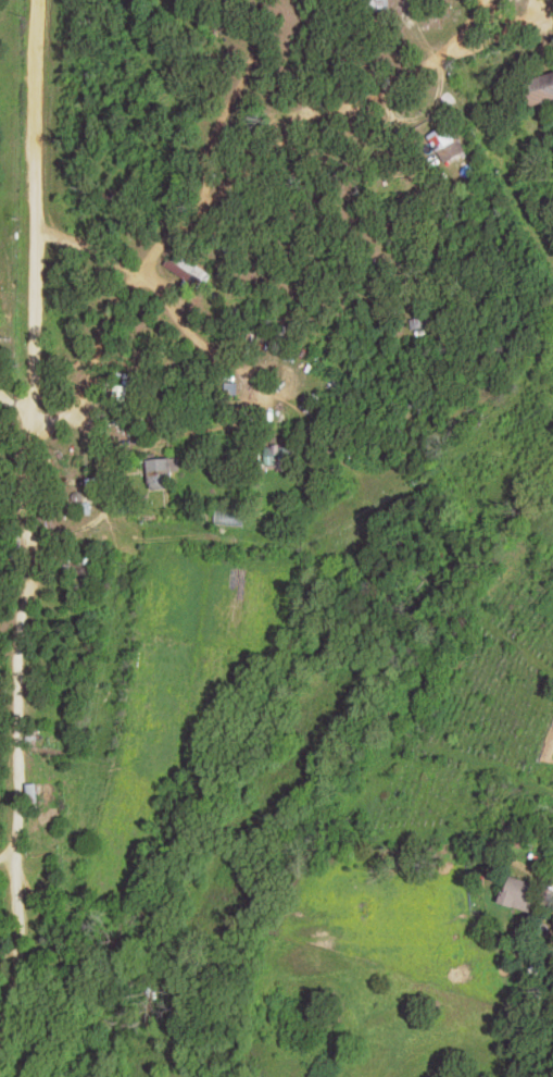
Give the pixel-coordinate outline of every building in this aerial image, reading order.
[(552,101),(552,74),(520,80),(525,106),(552,101)] [(445,163),(465,149),(447,123),(427,137),(445,163)] [(227,394),(238,394),(237,382),(227,383),(227,394)] [(265,463),(278,463),(278,445),(265,445),(265,463)] [(147,458),(149,488),(172,487),(171,470),(180,470),(180,457),(147,458)] [(38,731),(28,731),(28,748),(38,748),(38,731)] [(37,803),(37,783),(27,783),(27,803),(37,803)] [(528,913),(539,887),(509,874),(498,900),(528,913)]
